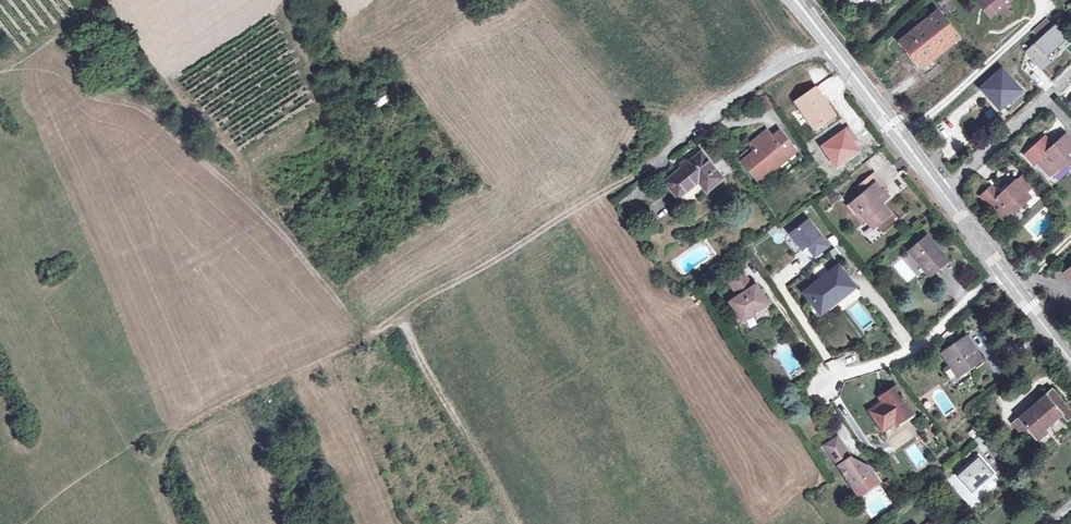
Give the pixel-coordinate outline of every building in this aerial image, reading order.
[(986,0),(978,0),(977,1),(991,17),(996,12),(986,0)] [(996,12),(1011,0),(986,0),(996,12)] [(954,8),(948,1),(942,6),(947,13),(954,8)] [(901,39),(909,49),(912,47),(923,61),(957,35),(938,10),(901,39)] [(1039,69),(1054,57),(1039,38),(1024,51),(1039,69)] [(912,47),(909,49),(920,63),(923,61),(912,47)] [(993,95),(1003,106),(1021,90),(1002,69),(981,88),(990,98),(993,95)] [(803,96),(813,89),(808,82),(798,89),(803,96)] [(813,89),(803,96),(795,102),(814,130),(835,115),(815,88),(813,89)] [(784,95),(781,89),(771,95),(775,101),(784,95)] [(993,95),(990,98),(1000,109),(1003,106),(993,95)] [(766,112),(773,107),(764,96),(758,100),(766,112)] [(749,145),(755,152),(742,162),(757,179),(773,166),(772,165),(775,162),(778,165),(796,151),(780,132),(772,139),(766,131),(749,145)] [(1066,133),(1053,145),(1047,137),(1027,154),(1034,162),(1037,160),(1051,175),(1058,168),(1066,161),(1068,164),(1070,161),(1070,139),(1066,133)] [(723,179),(701,152),(665,182),(678,199),(699,182),(707,192),(723,179)] [(1066,161),(1058,168),(1060,171),(1068,164),(1066,161)] [(1026,169),(1016,178),(1025,188),(1035,179),(1026,169)] [(874,173),(861,184),(867,190),(862,194),(850,204),(856,211),(854,212),(863,223),(866,220),(869,218),(876,225),(890,214),(883,206),(881,207),(879,204),(881,203),(888,196),(883,190),(886,187),(874,173)] [(1021,206),(1032,195),(1025,188),(1016,178),(990,202),(1003,217),(1018,203),(1021,206)] [(857,188),(862,194),(867,190),(861,184),(857,188)] [(869,218),(866,220),(872,228),(876,225),(869,218)] [(807,245),(820,235),(808,219),(790,233),(802,249),(807,245)] [(820,235),(807,245),(814,255),(828,245),(820,235)] [(930,274),(947,260),(926,237),(910,251),(930,274)] [(829,252),(834,260),(845,252),(840,244),(829,252)] [(855,286),(838,266),(805,292),(821,312),(855,286)] [(726,279),(730,285),(745,275),(741,269),(726,279)] [(731,305),(742,319),(742,320),(769,303),(756,285),(753,286),(745,275),(730,285),(734,291),(726,297),(731,305)] [(736,323),(742,319),(731,305),(726,308),(736,323)] [(958,375),(981,359),(966,337),(943,353),(958,375)] [(895,386),(882,394),(886,399),(882,402),(869,410),(882,430),(896,421),(912,410),(895,386)] [(1021,419),(1028,428),(1035,436),(1046,428),(1061,414),(1067,420),(1070,417),(1070,411),(1052,389),(1020,418),(1021,419)] [(915,415),(912,410),(896,421),(899,426),(915,415)] [(1028,428),(1021,419),(1014,425),(1022,434),(1028,428)] [(1049,432),(1046,428),(1035,436),(1039,441),(1049,432)] [(984,453),(995,442),(985,430),(973,441),(984,453)] [(825,445),(829,451),(842,443),(837,436),(825,445)] [(852,459),(842,443),(829,451),(854,488),(864,481),(869,487),(878,480),(869,467),(853,458),(852,459)] [(972,493),(994,472),(978,455),(956,475),(972,493)] [(864,481),(854,488),(858,494),(869,487),(864,481)]
